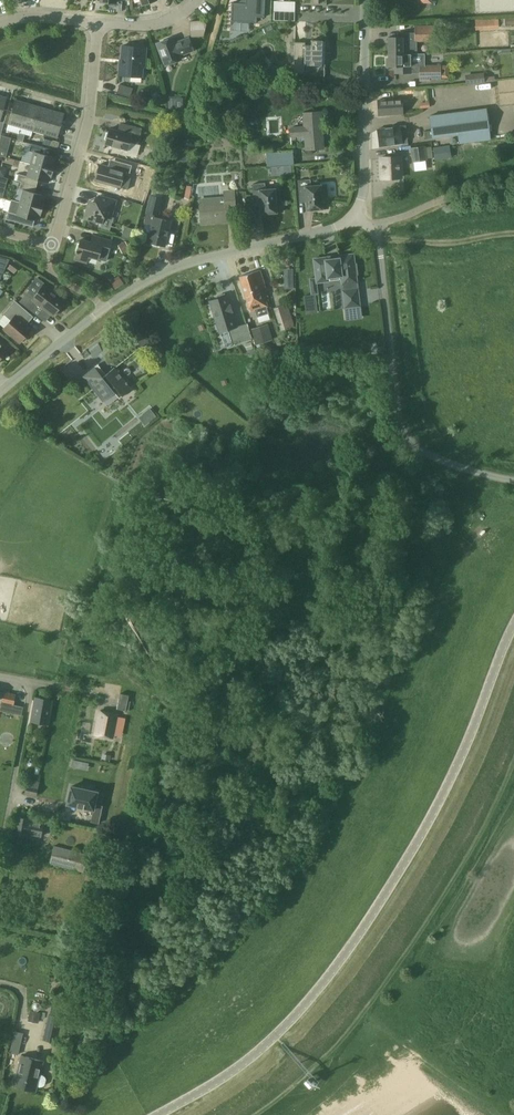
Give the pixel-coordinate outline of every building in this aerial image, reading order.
[(90,7),(99,8),(100,0),(90,0),(90,7)] [(225,20),(251,21),(251,16),(258,16),(259,0),(240,0),(240,2),(226,1),(225,20)] [(293,11),(293,2),(276,2),(275,10),(293,11)] [(499,18),(475,18),(476,29),(499,28),(499,18)] [(205,20),(190,21),(191,36),(205,35),(205,20)] [(432,43),(432,33),(431,25),(426,25),(414,25),(414,32),(401,32),(401,36),(388,37),(389,54),(403,54),(403,53),(410,53),(417,53),(417,43),(426,43),(432,43)] [(194,50),(189,38),(175,43),(173,37),(157,43),(166,65),(181,59),(180,55),(194,50)] [(311,65),(322,65),(322,64),(325,64),(326,41),(323,41),(323,40),(312,39),(311,44),(305,44),(306,42),(295,41),(294,73),(305,73),(305,64),(311,64),(311,65)] [(109,57),(119,57),(119,43),(109,43),(109,57)] [(144,58),(146,59),(147,47),(123,45),(121,64),(120,64),(119,75),(142,77),(144,58)] [(403,54),(389,54),(389,66),(395,66),(395,71),(421,71),(420,66),(421,66),(421,62),(421,53),(417,53),(410,53),(403,53),(403,54)] [(421,78),(441,78),(440,65),(421,66),(420,66),(421,71),(421,78)] [(484,82),(484,72),(466,73),(466,83),(484,82)] [(120,84),(117,93),(130,97),(133,88),(120,84)] [(403,114),(402,98),(378,100),(379,115),(403,114)] [(9,123),(21,127),(28,103),(15,100),(9,123)] [(21,127),(33,130),(40,107),(28,103),(21,127)] [(33,130),(46,134),(52,110),(40,107),(33,130)] [(459,143),(491,139),(487,107),(456,111),(429,115),(431,130),(425,131),(426,138),(432,137),(432,138),(458,135),(459,143)] [(52,110),(46,134),(58,137),(65,114),(52,110)] [(324,148),(321,111),(303,112),(304,126),(290,127),(291,136),(305,135),(306,149),(324,148)] [(129,134),(110,128),(106,144),(128,150),(130,142),(138,144),(142,128),(132,125),(129,134)] [(406,125),(377,129),(380,146),(402,143),(403,145),(405,145),(404,141),(408,140),(406,125)] [(7,156),(12,136),(2,134),(0,142),(0,155),(7,156)] [(34,151),(31,164),(53,170),(55,163),(54,163),(56,157),(54,157),(56,150),(33,143),(31,150),(34,151)] [(425,159),(423,146),(410,147),(412,161),(425,159)] [(267,165),(294,164),(293,151),(266,152),(267,165)] [(401,177),(400,156),(380,157),(382,178),(401,177)] [(20,174),(18,181),(35,185),(37,179),(49,182),(50,177),(51,177),(53,170),(31,164),(27,176),(20,174)] [(95,180),(120,187),(125,171),(100,164),(99,168),(97,168),(95,174),(96,176),(95,180)] [(298,180),(299,196),(306,196),(307,209),(328,207),(327,198),(322,199),(321,185),(311,186),(310,179),(298,180)] [(20,202),(43,208),(45,201),(43,201),(45,195),(33,192),(35,185),(18,181),(14,180),(12,187),(20,190),(20,189),(24,189),(20,202)] [(252,184),(254,200),(260,200),(261,213),(282,211),(282,202),(276,202),(275,189),(265,189),(265,183),(252,184)] [(165,246),(171,220),(157,217),(158,213),(159,213),(163,197),(160,197),(161,191),(153,189),(152,194),(151,194),(144,223),(152,225),(148,241),(165,246)] [(234,209),(233,191),(225,192),(226,198),(200,200),(202,223),(228,221),(227,209),(234,209)] [(104,216),(111,218),(116,200),(99,195),(97,203),(90,200),(85,218),(103,223),(104,216)] [(43,208),(20,202),(12,200),(6,219),(23,223),(25,217),(38,220),(40,215),(41,215),(43,208)] [(125,226),(122,235),(130,237),(133,228),(125,226)] [(101,252),(108,254),(112,241),(93,236),(91,242),(81,239),(75,259),(87,262),(89,256),(99,259),(101,252)] [(356,273),(357,273),(356,264),(355,264),(354,262),(352,262),(351,254),(339,255),(339,258),(326,259),(325,257),(314,258),(317,282),(328,280),(328,277),(341,275),(342,284),(357,282),(356,273)] [(10,259),(0,256),(0,282),(10,259)] [(22,264),(15,259),(9,267),(16,272),(22,264)] [(285,288),(294,288),(294,267),(284,268),(285,288)] [(268,296),(265,286),(267,285),(262,270),(257,272),(257,271),(239,276),(250,312),(268,306),(265,297),(268,296)] [(115,288),(123,283),(119,275),(111,280),(115,288)] [(39,304),(54,316),(65,301),(44,284),(36,294),(29,289),(20,302),(33,312),(39,304)] [(360,305),(358,288),(343,290),(345,307),(360,305)] [(224,294),(217,296),(218,298),(210,301),(220,332),(228,329),(233,344),(252,338),(247,323),(236,326),(232,311),(232,310),(230,305),(227,295),(225,296),(224,294)] [(305,294),(306,310),(318,310),(317,294),(305,294)] [(31,330),(24,324),(32,315),(15,300),(4,314),(11,320),(5,328),(7,329),(5,331),(10,335),(12,334),(21,342),(22,340),(24,341),(28,336),(27,335),(31,330)] [(273,307),(276,317),(281,330),(295,326),(287,303),(273,307)] [(269,323),(251,327),(255,344),(273,339),(269,323)] [(148,339),(139,331),(134,336),(144,344),(148,339)] [(95,366),(83,375),(103,400),(118,389),(122,394),(131,387),(114,366),(103,376),(95,366)] [(145,424),(156,415),(150,407),(139,416),(145,424)] [(2,702),(14,705),(16,693),(4,691),(2,702)] [(130,695),(121,693),(117,709),(126,710),(130,695)] [(30,720),(49,724),(53,699),(35,696),(30,720)] [(112,737),(115,721),(117,714),(99,710),(95,733),(112,737)] [(31,780),(30,785),(27,785),(25,793),(37,796),(40,781),(31,780)] [(67,804),(93,809),(90,821),(98,823),(102,805),(94,803),(97,792),(71,786),(67,804)] [(27,835),(27,833),(40,835),(42,823),(29,820),(30,818),(17,816),(12,840),(20,842),(21,834),(27,835)] [(49,863),(83,872),(88,854),(54,845),(49,863)] [(56,1042),(60,1025),(61,1018),(48,1015),(43,1039),(56,1042)] [(10,1052),(18,1054),(23,1033),(15,1030),(10,1052)] [(14,1085),(25,1088),(33,1058),(21,1055),(14,1085)] [(43,1060),(33,1058),(25,1088),(36,1091),(43,1060)]
